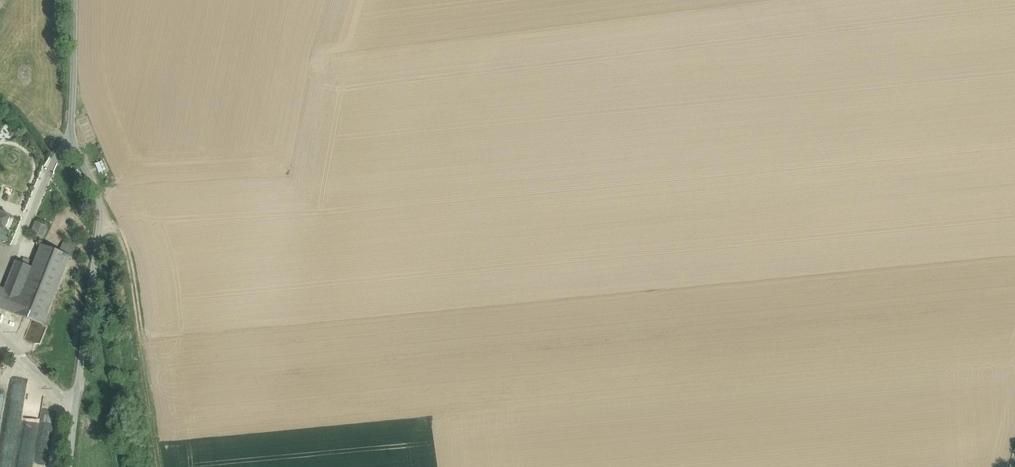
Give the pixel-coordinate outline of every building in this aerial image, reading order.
[(99,172),(106,171),(104,161),(97,163),(99,172)] [(0,213),(0,231),(1,229),(4,231),(9,216),(0,213)] [(48,227),(36,222),(32,233),(43,238),(48,227)] [(70,257),(40,245),(32,268),(28,277),(18,301),(14,314),(43,325),(70,257)] [(32,268),(15,262),(12,271),(28,277),(32,268)] [(28,277),(12,271),(4,290),(2,295),(18,301),(28,277)] [(2,295),(0,301),(0,309),(14,314),(18,301),(2,295)] [(10,389),(1,460),(16,462),(19,442),(29,444),(30,440),(37,441),(38,430),(35,430),(36,422),(38,423),(41,395),(27,393),(27,391),(10,389)]
